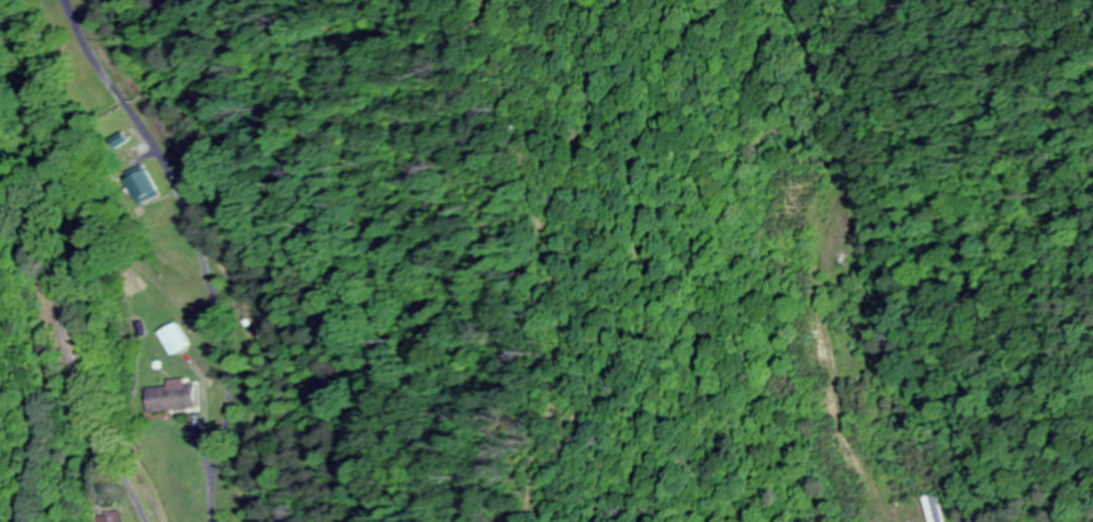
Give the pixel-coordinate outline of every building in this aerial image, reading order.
[(134,179),(150,206),(168,195),(152,169),(134,179)] [(162,333),(176,356),(192,347),(177,323),(162,333)] [(199,410),(198,385),(151,388),(152,413),(199,410)] [(934,496),(918,501),(925,521),(942,521),(934,496)] [(122,513),(97,513),(97,521),(122,521),(122,513)]
